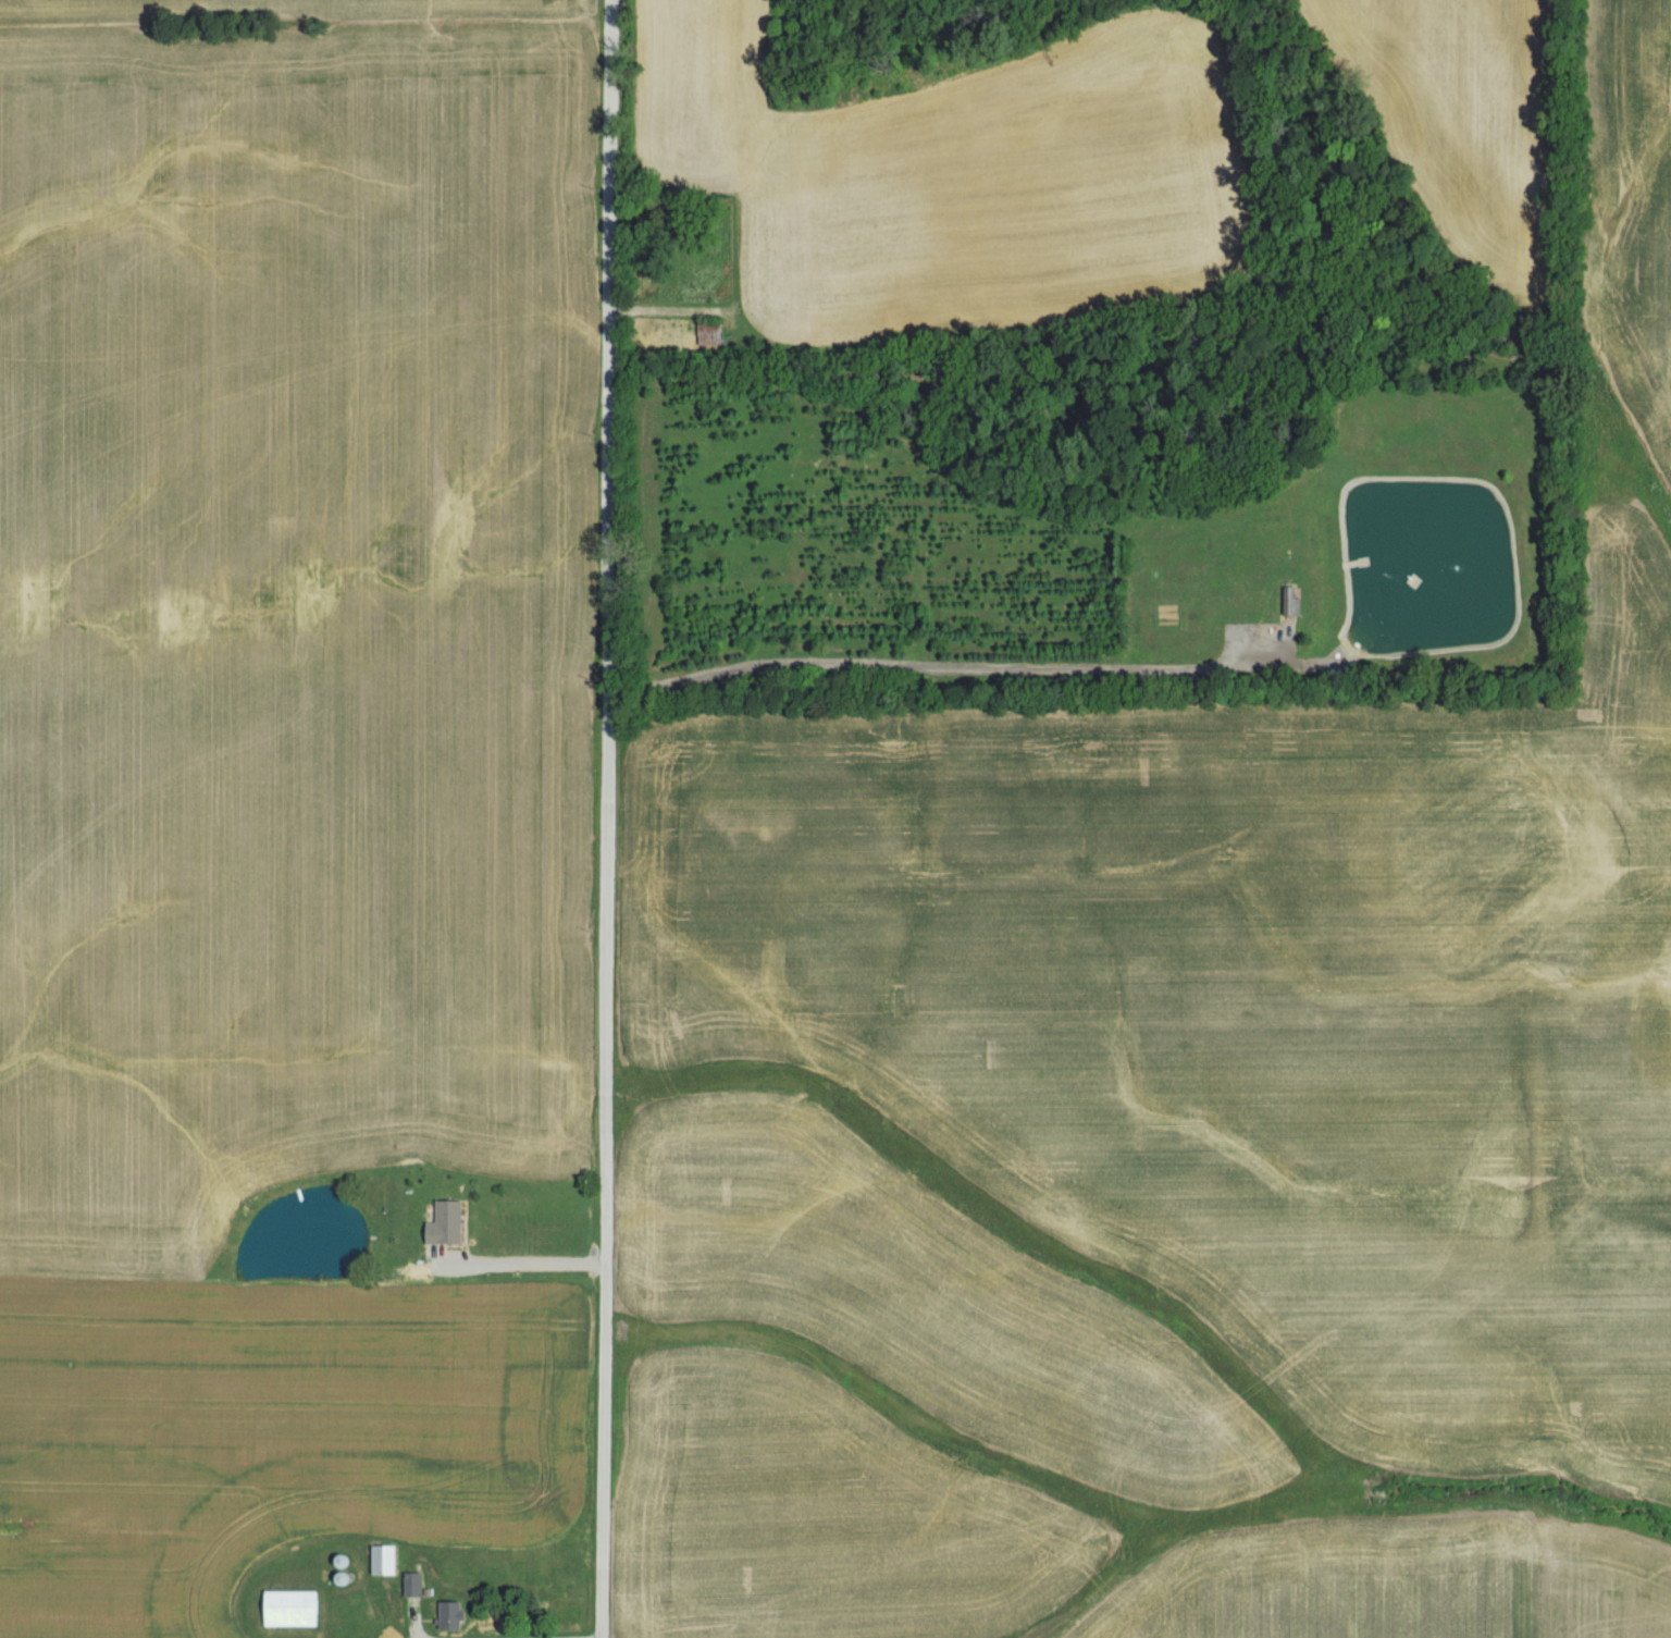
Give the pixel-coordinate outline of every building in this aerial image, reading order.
[(719,347),(719,325),(697,325),(697,347),(719,347)] [(423,1226),(423,1246),(460,1246),(460,1203),(434,1203),(434,1226),(423,1226)] [(369,1577),(394,1577),(394,1546),(369,1546),(369,1577)] [(422,1598),(422,1574),(403,1574),(403,1598),(422,1598)] [(261,1592),(261,1628),(317,1628),(317,1592),(261,1592)] [(437,1631),(461,1631),(461,1603),(437,1603),(437,1631)]
